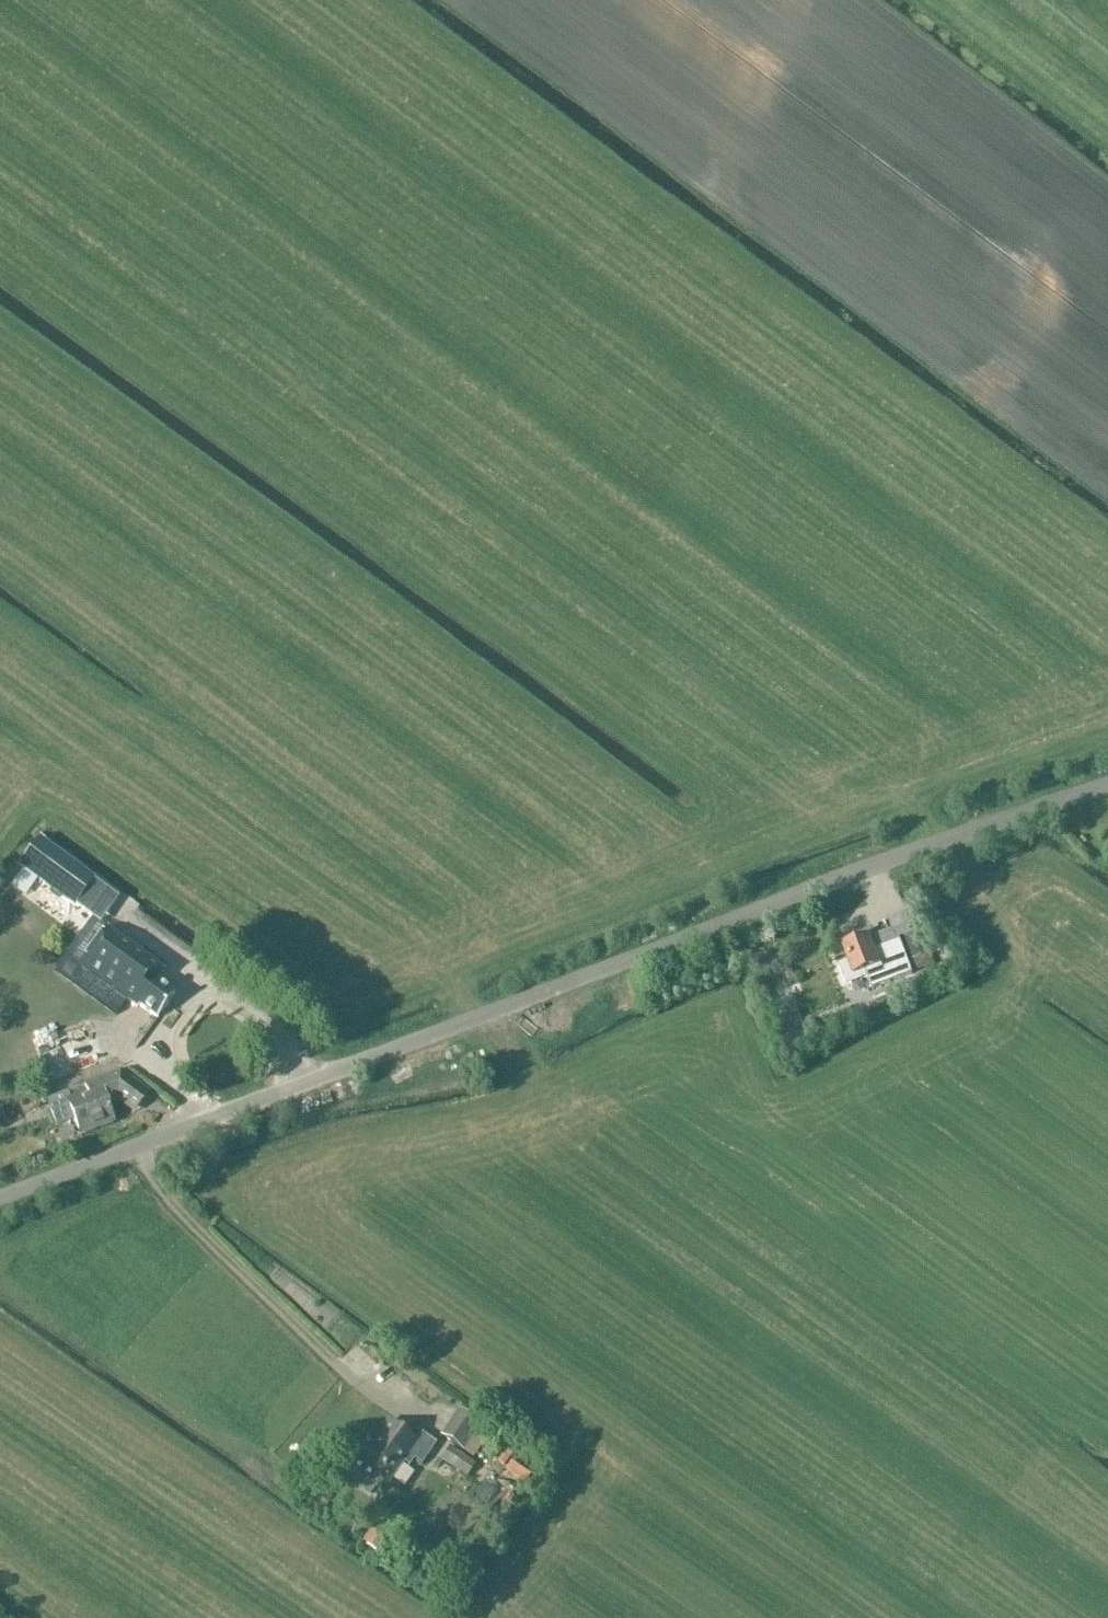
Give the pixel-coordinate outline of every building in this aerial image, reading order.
[(75,907),(94,880),(39,841),(20,867),(75,907)] [(923,934),(906,940),(914,965),(931,959),(923,934)] [(115,936),(87,973),(144,1016),(146,1013),(164,1027),(182,1004),(163,990),(172,978),(115,936)] [(848,959),(837,962),(845,985),(867,977),(871,988),(912,974),(901,941),(873,951),(869,939),(844,947),(848,959)] [(36,1008),(19,1032),(73,1070),(90,1045),(36,1008)] [(150,1095),(119,1075),(86,1087),(88,1095),(70,1101),(68,1094),(52,1100),(61,1124),(73,1120),(81,1139),(115,1126),(105,1100),(118,1095),(140,1110),(150,1095)] [(481,1426),(457,1409),(440,1435),(463,1451),(481,1426)] [(415,1440),(386,1421),(372,1442),(363,1435),(342,1466),(358,1477),(355,1483),(371,1494),(374,1489),(382,1494),(408,1457),(421,1465),(435,1444),(419,1433),(415,1440)] [(476,1464),(449,1447),(434,1469),(449,1479),(455,1470),(466,1478),(476,1464)]
